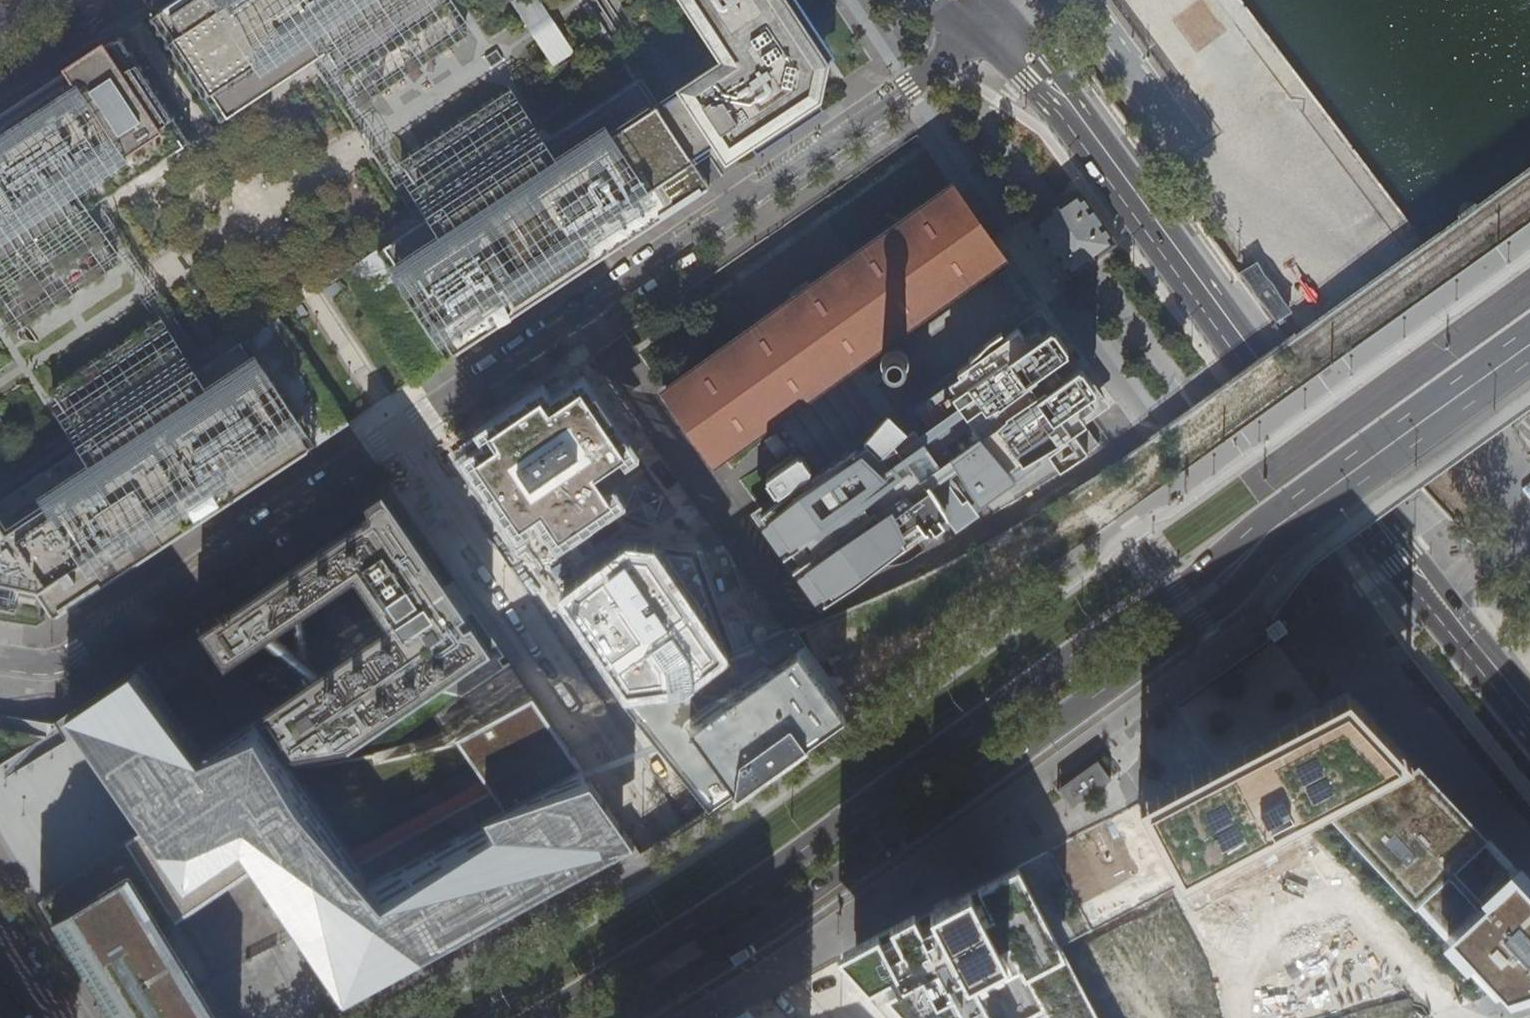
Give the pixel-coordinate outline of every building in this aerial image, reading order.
[(157,13),(173,36),(227,118),(299,70),(326,52),(359,103),(464,33),(443,0),(176,0),(157,13)] [(737,51),(681,88),(725,156),(734,150),(816,96),(821,93),(828,58),(807,26),(790,0),(704,0),(737,51)] [(4,339),(110,269),(76,218),(103,201),(177,151),(126,73),(108,46),(92,56),(0,117),(0,332),(4,339)] [(688,156),(637,79),(538,145),(505,95),(400,164),(433,215),(407,232),(382,249),(433,325),(452,354),(457,350),(476,338),(707,185),(698,172),(688,156)] [(896,369),(897,369),(901,364),(903,361),(903,357),(903,351),(900,345),(895,341),(893,340),(887,339),(881,340),(876,343),(869,333),(989,235),(948,176),(912,204),(860,242),(749,320),(671,379),(659,388),(703,450),(756,412),(759,416),(763,414),(771,427),(784,444),(787,449),(761,470),(762,472),(761,474),(762,476),(760,477),(770,490),(772,488),(773,490),(775,489),(776,490),(746,511),(816,608),(977,492),(989,510),(1073,455),(1094,440),(1084,425),(1083,426),(1078,420),(1067,428),(1058,416),(1092,392),(1036,316),(1012,333),(1011,331),(1001,338),(1003,341),(917,403),(910,392),(933,375),(920,357),(898,373),(896,369)] [(1033,222),(1068,272),(1112,242),(1077,193),(1033,222)] [(1276,286),(1257,260),(1241,272),(1276,321),(1293,309),(1290,306),(1276,286)] [(999,263),(991,269),(1011,298),(1020,292),(999,263)] [(34,592),(52,618),(129,567),(224,505),(303,453),(284,423),(234,347),(209,364),(184,380),(150,330),(44,400),(78,451),(0,502),(0,585),(34,592)] [(784,444),(771,427),(758,436),(769,453),(784,444)] [(215,613),(199,625),(216,651),(296,759),(366,747),(449,691),(510,650),(455,580),(448,585),(406,524),(390,501),(365,517),(352,527),(349,522),(301,555),(215,613)] [(1273,615),(1258,624),(1267,638),(1282,628),(1273,615)] [(63,717),(58,721),(73,746),(94,783),(107,804),(128,838),(177,917),(257,868),(304,937),(324,966),(347,999),(438,954),(553,890),(560,886),(602,860),(634,841),(628,833),(626,828),(547,693),(538,697),(488,725),(470,736),(496,775),(361,848),(300,765),(296,759),(216,651),(199,625),(185,634),(132,671),(63,717)] [(510,650),(449,691),(468,696),(488,725),(538,697),(517,661),(510,650)] [(1188,776),(1159,792),(1213,854),(1301,819),(1329,805),(1411,762),(1346,693),(1188,776)] [(1329,805),(1503,992),(1529,984),(1529,889),(1411,762),(1329,805)] [(128,838),(40,899),(113,1017),(219,1017),(206,997),(162,926),(177,917),(128,838)] [(1019,866),(929,914),(895,931),(858,951),(920,1017),(1099,1017),(1019,866)] [(748,1009),(732,1017),(756,1017),(748,1009)]
